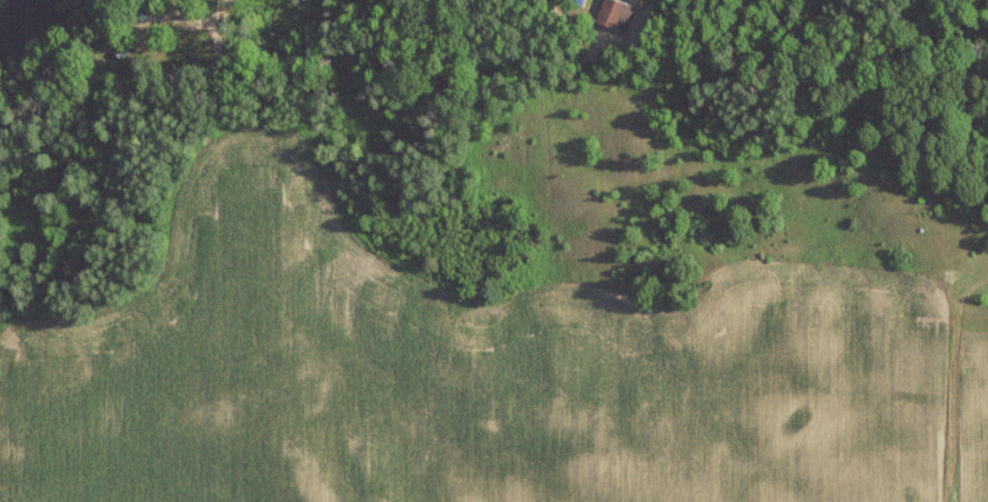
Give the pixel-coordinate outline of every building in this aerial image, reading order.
[(614,0),(601,0),(593,23),(614,31),(625,4),(614,0)]
